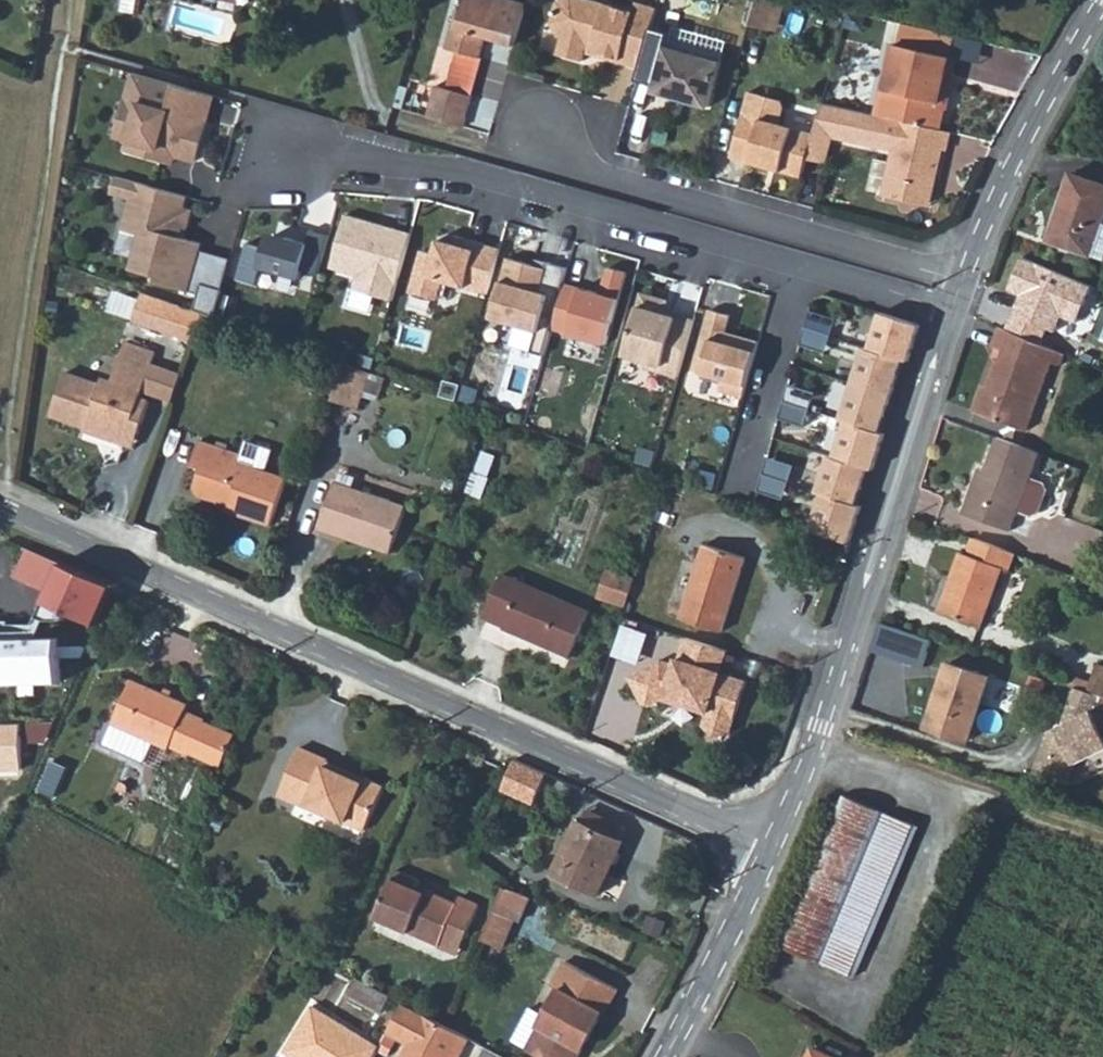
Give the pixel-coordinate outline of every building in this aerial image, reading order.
[(492,41),(522,49),(534,8),(507,0),(473,0),(465,33),(459,32),(453,53),(464,56),(486,62),(492,41)] [(659,30),(664,10),(642,5),(641,14),(586,0),(572,0),(564,4),(558,26),(566,40),(570,40),(565,59),(591,65),(592,56),(648,71),(659,30)] [(754,25),(775,30),(783,0),(761,0),(754,25)] [(775,30),(786,33),(794,0),(783,0),(775,30)] [(955,56),(959,35),(909,23),(904,44),(955,56)] [(659,30),(648,71),(645,82),(663,87),(661,94),(683,99),(684,96),(696,100),(695,104),(717,109),(729,64),(675,49),(678,36),(659,30)] [(904,92),(898,120),(907,121),(947,129),(951,109),(947,103),(953,76),(956,76),(959,73),(962,57),(955,56),(904,44),(899,43),(889,89),(904,92)] [(480,100),(490,63),(486,62),(464,56),(454,92),(480,100)] [(218,95),(125,68),(117,96),(130,99),(117,146),(153,156),(156,148),(201,160),(218,95)] [(951,109),(954,109),(962,73),(959,73),(956,76),(953,76),(947,103),(951,109)] [(443,89),(434,121),(472,131),(480,100),(454,92),(443,89)] [(889,89),(882,116),(898,120),(904,92),(889,89)] [(739,158),(810,177),(822,134),(788,124),(793,107),(789,100),(757,92),(739,158)] [(901,150),(907,121),(898,120),(882,116),(830,105),(822,134),(901,150)] [(954,151),(957,132),(947,129),(907,121),(901,150),(891,198),(933,206),(938,181),(942,181),(949,150),(954,151)] [(121,176),(117,192),(136,198),(128,230),(146,235),(136,269),(162,277),(160,281),(193,291),(205,249),(207,242),(186,237),(188,227),(191,228),(197,210),(188,207),(192,196),(121,176)] [(1094,257),(1102,232),(1102,186),(1075,176),(1052,244),(1094,257)] [(351,214),(336,267),(362,275),(358,289),(398,300),(417,233),(351,214)] [(270,247),(252,242),(242,279),(261,284),(266,267),(304,277),(306,268),(323,273),(334,233),(316,229),(312,242),(291,236),(290,241),(273,237),(270,247)] [(441,253),(427,250),(415,292),(443,300),(448,281),(493,293),(506,247),(460,235),(458,243),(444,238),(441,253)] [(236,258),(205,249),(193,291),(203,294),(206,283),(228,289),(236,258)] [(552,267),(514,257),(497,317),(545,331),(550,313),(560,316),(557,327),(613,344),(633,272),(615,267),(607,292),(570,282),(574,267),(554,261),(552,267)] [(228,289),(206,283),(203,294),(199,309),(206,311),(220,316),(228,289)] [(673,301),(648,294),(632,354),(653,360),(651,366),(685,376),(700,321),(682,316),(682,317),(669,314),(673,301)] [(186,312),(143,295),(134,319),(178,335),(186,312)] [(178,335),(196,341),(206,311),(199,309),(188,305),(186,312),(178,335)] [(736,315),(716,309),(699,371),(730,380),(727,391),(749,397),(765,342),(739,335),(736,344),(729,342),(736,315)] [(927,323),(887,311),(876,347),(870,345),(848,418),(853,420),(840,455),(836,453),(824,490),(829,492),(818,527),(857,540),(868,505),(863,503),(873,467),(879,469),(891,432),(886,430),(910,359),(914,360),(927,323)] [(1060,361),(1064,349),(1003,323),(994,344),(1002,348),(987,383),(982,381),(971,406),(1025,428),(1054,358),(1060,361)] [(832,351),(836,335),(811,326),(806,343),(832,351)] [(121,355),(154,367),(154,365),(158,356),(125,345),(121,355)] [(154,367),(121,355),(111,383),(143,394),(154,367)] [(364,409),(376,371),(348,361),(335,398),(364,409)] [(183,377),(154,365),(154,367),(143,394),(173,406),(183,377)] [(384,399),(391,377),(377,373),(371,395),(384,399)] [(129,429),(140,434),(151,405),(140,401),(143,394),(111,383),(109,389),(101,387),(98,395),(63,383),(51,415),(123,442),(129,429)] [(790,400),(817,408),(821,392),(795,383),(790,400)] [(812,425),(817,408),(790,400),(785,416),(812,425)] [(123,442),(135,446),(140,434),(129,429),(123,442)] [(1003,438),(999,448),(1042,464),(1046,452),(1003,438)] [(193,484),(198,496),(239,511),(237,517),(270,529),(287,481),(266,473),(272,452),(248,442),(241,458),(199,442),(190,466),(199,470),(193,484)] [(1018,532),(1042,464),(999,448),(988,480),(983,478),(970,514),(1018,532)] [(804,466),(774,456),(769,473),(800,483),(804,466)] [(323,529),(392,552),(408,504),(358,487),(362,475),(343,469),(323,529)] [(795,500),(800,483),(769,473),(765,490),(795,500)] [(983,632),(1013,550),(973,536),(966,554),(961,552),(937,616),(983,632)] [(752,553),(709,540),(686,611),(728,626),(752,553)] [(115,582),(29,543),(15,576),(50,589),(46,599),(99,621),(115,582)] [(601,593),(629,603),(639,574),(611,566),(601,593)] [(509,630),(573,658),(593,613),(507,576),(490,616),(511,626),(509,630)] [(656,634),(624,624),(616,650),(648,660),(656,634)] [(729,647),(688,635),(681,657),(678,662),(670,660),(661,664),(659,661),(631,675),(645,701),(653,704),(667,696),(711,709),(707,721),(733,729),(749,678),(722,669),(729,647)] [(0,638),(0,684),(61,683),(60,657),(60,645),(60,637),(0,638)] [(90,645),(60,645),(60,657),(84,657),(90,645)] [(988,676),(950,662),(928,722),(968,737),(988,676)] [(1088,693),(1096,696),(1102,698),(1102,667),(1097,665),(1088,693)] [(170,742),(172,737),(184,704),(188,695),(135,674),(115,719),(170,742)] [(1074,688),(1060,726),(1046,732),(1032,773),(1065,785),(1072,765),(1102,750),(1102,716),(1091,711),(1096,696),(1088,693),(1074,688)] [(184,704),(172,737),(191,745),(205,713),(184,704)] [(235,725),(205,713),(191,745),(220,758),(235,725)] [(311,801),(366,826),(384,786),(329,761),(331,756),(301,742),(279,792),(309,806),(311,801)] [(785,942),(863,973),(876,939),(842,926),(891,807),(848,788),(785,942)] [(876,939),(924,821),(891,807),(842,926),(876,939)] [(589,811),(583,823),(622,841),(628,829),(589,811)] [(583,823),(580,822),(554,874),(600,896),(624,843),(622,841),(583,823)] [(394,868),(372,917),(436,945),(442,932),(463,940),(479,907),(457,897),(454,904),(417,887),(420,879),(394,868)] [(530,926),(544,902),(510,890),(500,912),(517,920),(530,926)] [(513,929),(517,920),(500,912),(495,922),(513,929)] [(513,929),(495,922),(489,935),(512,945),(519,932),(513,929)] [(442,932),(436,945),(457,955),(463,940),(442,932)] [(544,1015),(526,1050),(541,1056),(581,1056),(604,1011),(608,1013),(621,988),(562,960),(548,985),(558,989),(544,1015)] [(383,1011),(391,994),(373,984),(365,1000),(383,1011)] [(406,1002),(390,1032),(412,1044),(405,1056),(462,1056),(472,1039),(406,1002)] [(382,1046),(315,1004),(287,1050),(298,1056),(376,1056),(382,1046)] [(531,1008),(512,1044),(526,1050),(544,1015),(531,1008)]
